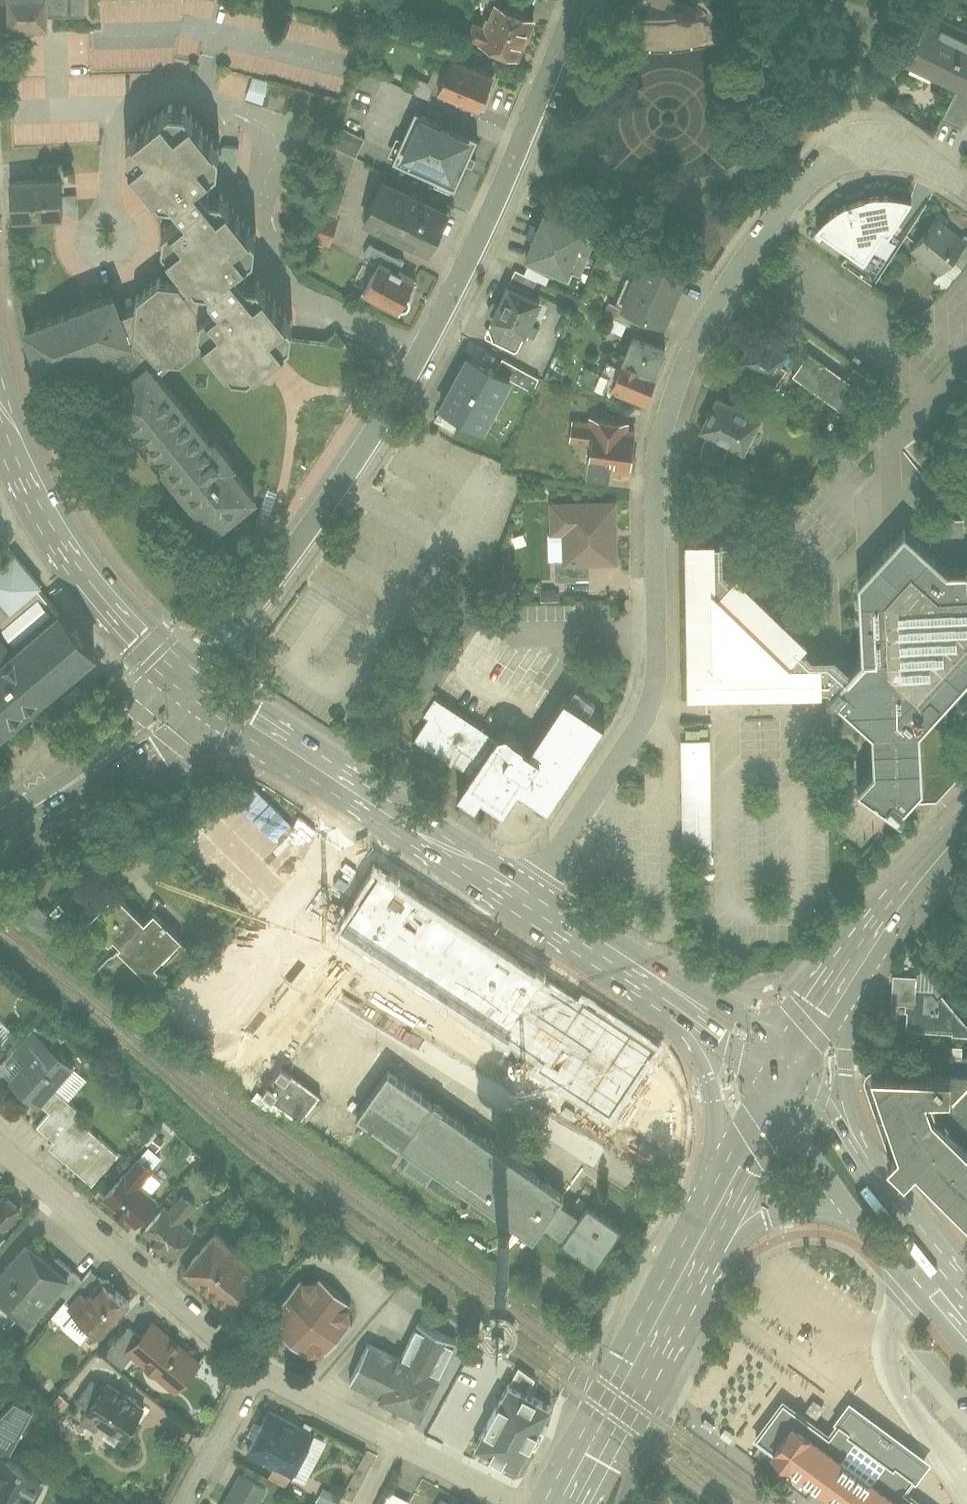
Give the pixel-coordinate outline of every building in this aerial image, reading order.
[(4,25),(46,25),(46,12),(82,12),(82,0),(4,0),(4,25)] [(476,17),(467,38),(517,59),(535,19),(495,2),(486,22),(476,17)] [(904,55),(956,78),(941,113),(966,124),(966,121),(966,28),(924,9),(904,55)] [(457,59),(443,94),(488,111),(502,77),(457,59)] [(320,120),(326,93),(249,75),(243,103),(320,120)] [(87,370),(209,526),(250,494),(152,369),(163,360),(177,364),(207,341),(230,371),(248,373),(259,364),(269,356),(279,348),(290,340),(290,323),(259,282),(243,282),(233,268),(257,252),(256,235),(223,197),(205,197),(196,186),(218,169),(218,152),(182,110),(164,110),(128,139),(128,160),(155,198),(173,199),(184,215),(163,231),(163,247),(188,279),(176,287),(159,285),(138,300),(138,313),(125,318),(118,299),(28,335),(48,386),(87,370)] [(400,165),(458,190),(479,142),(421,117),(400,165)] [(340,127),(331,148),(355,157),(363,137),(340,127)] [(61,194),(61,178),(11,179),(12,217),(62,215),(75,215),(74,194),(61,194)] [(378,180),(358,220),(425,253),(444,213),(378,180)] [(822,224),(817,230),(852,253),(843,267),(875,288),(907,239),(893,229),(910,204),(905,202),(899,200),(892,199),(886,199),(876,200),(868,201),(861,203),(851,206),(843,209),(836,213),(829,218),(822,224)] [(541,212),(520,259),(567,279),(587,233),(541,212)] [(965,238),(937,215),(909,248),(938,272),(965,238)] [(640,254),(618,309),(663,327),(685,272),(640,254)] [(382,264),(365,296),(405,318),(423,285),(382,264)] [(493,322),(486,337),(516,351),(524,334),(534,339),(550,306),(505,284),(488,320),(493,322)] [(754,322),(731,358),(763,380),(787,344),(754,322)] [(624,340),(605,391),(640,404),(659,353),(624,340)] [(805,350),(789,374),(838,408),(855,384),(805,350)] [(463,353),(434,407),(477,430),(506,375),(497,371),(463,353)] [(502,360),(497,371),(506,375),(534,389),(540,379),(502,360)] [(715,392),(697,427),(744,451),(762,416),(715,392)] [(587,443),(584,465),(631,471),(637,429),(572,420),(569,441),(587,443)] [(561,538),(562,565),(618,564),(617,501),(550,502),(550,538),(561,538)] [(693,690),(830,688),(832,707),(866,739),(867,772),(855,782),(899,818),(912,804),(933,804),(954,778),(944,770),(940,704),(966,674),(966,564),(948,564),(906,526),(860,576),(862,655),(850,665),(836,651),(811,651),(724,558),(723,536),(690,536),(693,690)] [(0,729),(94,651),(15,558),(0,570),(0,729)] [(516,785),(545,802),(595,719),(560,698),(531,746),(432,687),(410,724),(473,762),(454,794),(471,804),(475,797),(500,812),(516,785)] [(685,737),(709,737),(709,728),(685,728),(685,737)] [(712,865),(708,738),(678,739),(682,853),(688,853),(688,866),(712,865)] [(299,845),(311,826),(293,815),(281,833),(299,845)] [(420,900),(382,875),(348,926),(549,1060),(543,1069),(615,1117),(660,1050),(588,1002),(579,1015),(415,907),(420,900)] [(139,922),(111,892),(85,917),(144,979),(152,971),(148,966),(176,939),(150,912),(139,922)] [(926,977),(900,976),(899,1006),(914,1006),(914,1033),(965,1034),(926,977)] [(73,1066),(34,1031),(0,1069),(0,1074),(36,1106),(73,1066)] [(271,1042),(245,1078),(302,1120),(321,1095),(283,1067),(290,1057),(271,1042)] [(899,1151),(893,1157),(908,1172),(917,1161),(966,1209),(966,1074),(875,1070),(899,1151)] [(551,1242),(587,1267),(616,1225),(577,1198),(568,1211),(550,1198),(554,1192),(380,1071),(350,1114),(404,1151),(399,1158),(421,1174),(426,1167),(526,1237),(535,1223),(554,1237),(551,1242)] [(50,1147),(93,1183),(117,1154),(75,1118),(80,1112),(55,1091),(43,1106),(50,1112),(38,1126),(55,1140),(50,1147)] [(604,1145),(619,1153),(628,1137),(613,1129),(604,1145)] [(98,1196),(131,1225),(154,1199),(143,1189),(156,1174),(141,1160),(125,1178),(119,1172),(98,1196)] [(23,1212),(4,1194),(0,1198),(0,1236),(23,1212)] [(135,1232),(169,1259),(192,1230),(183,1222),(196,1206),(182,1195),(169,1210),(160,1202),(135,1232)] [(242,1252),(216,1230),(184,1268),(210,1290),(242,1252)] [(28,1241),(0,1275),(0,1302),(27,1324),(69,1274),(28,1241)] [(268,1274),(242,1252),(210,1290),(236,1311),(268,1274)] [(314,1276),(271,1323),(315,1362),(357,1315),(314,1276)] [(99,1335),(126,1303),(100,1280),(72,1312),(99,1335)] [(365,1344),(347,1382),(414,1414),(449,1340),(416,1324),(399,1360),(365,1344)] [(131,1351),(174,1387),(195,1363),(151,1326),(131,1351)] [(86,1409),(121,1435),(141,1408),(105,1382),(86,1409)] [(517,1468),(547,1409),(509,1390),(479,1449),(517,1468)] [(755,1445),(834,1503),(918,1503),(909,1497),(926,1473),(838,1407),(818,1433),(784,1407),(755,1445)] [(263,1455),(304,1477),(325,1439),(284,1417),(263,1455)] [(42,1479),(0,1459),(0,1503),(29,1503),(42,1479)] [(239,1473),(224,1503),(258,1503),(267,1487),(239,1473)] [(408,1500),(386,1488),(377,1503),(406,1503),(408,1500)]
